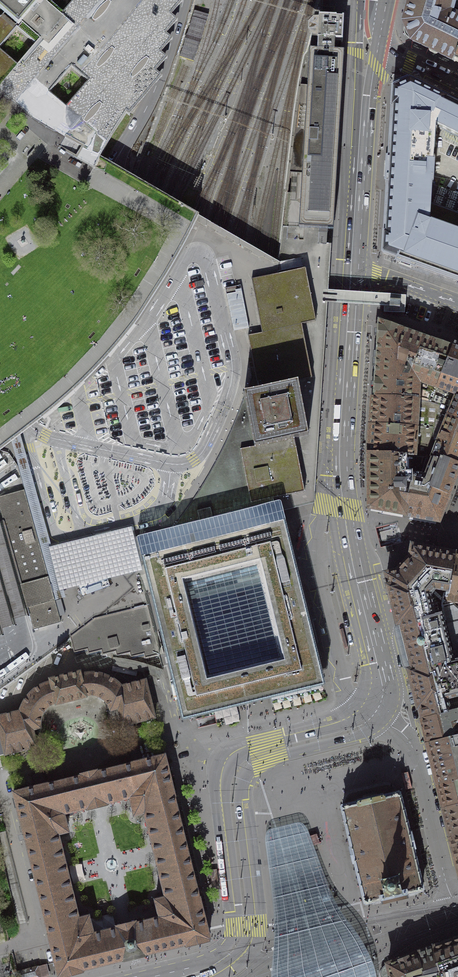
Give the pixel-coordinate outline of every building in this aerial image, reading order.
[(15,106),(18,107),(54,131),(62,135),(66,137),(83,148),(80,153),(76,159),(85,164),(93,168),(100,155),(108,139),(125,114),(128,117),(162,78),(156,72),(167,59),(161,54),(173,40),(166,35),(178,21),(171,16),(183,2),(180,0),(0,0),(0,92),(15,106)] [(405,25),(406,27),(406,28),(405,29),(405,30),(406,30),(406,31),(406,33),(407,34),(407,35),(408,36),(409,37),(409,38),(410,38),(410,39),(411,39),(412,41),(454,61),(457,52),(457,0),(412,0),(405,25)] [(338,42),(342,42),(342,31),(343,21),(342,21),(339,21),(336,21),(336,20),(319,19),(317,41),(318,41),(317,52),(334,53),(335,42),(338,42)] [(317,52),(311,52),(309,86),(301,85),(293,146),(305,147),(304,161),(302,200),(300,228),(319,229),(325,230),(329,230),(331,200),(333,200),(334,200),(335,184),(343,54),(339,54),(334,53),(317,52)] [(447,100),(448,100),(410,82),(393,89),(392,107),(392,108),(389,159),(387,159),(387,170),(386,182),(388,182),(385,233),(384,233),(383,252),(384,253),(384,254),(398,259),(397,261),(415,268),(415,267),(457,282),(457,214),(431,204),(432,184),(433,184),(434,162),(433,162),(435,126),(437,127),(437,126),(440,127),(439,128),(443,130),(445,131),(452,134),(454,135),(457,137),(457,106),(447,100)] [(315,284),(319,229),(300,228),(302,200),(286,199),(282,258),(304,259),(304,263),(306,268),(316,322),(302,325),(313,378),(299,381),(309,435),(294,438),(305,492),(285,496),(288,507),(316,500),(317,485),(313,485),(326,284),(315,284)] [(262,333),(302,325),(316,322),(310,292),(306,268),(277,274),(252,278),(262,333)] [(241,291),(227,294),(234,330),(248,327),(241,291)] [(392,398),(415,399),(432,404),(437,388),(438,388),(454,347),(432,339),(431,339),(422,336),(408,331),(403,329),(379,320),(379,321),(377,344),(377,353),(375,375),(374,397),(392,398)] [(258,389),(299,381),(313,378),(304,337),(302,325),(262,333),(248,335),(258,389)] [(438,388),(454,393),(457,395),(457,348),(454,347),(438,388)] [(300,390),(299,381),(258,389),(245,391),(255,445),(309,435),(300,390)] [(437,388),(432,404),(440,406),(438,413),(444,415),(457,421),(457,395),(454,393),(438,388),(437,388)] [(189,504),(176,521),(200,516),(251,504),(240,449),(255,445),(245,391),(244,400),(236,419),(227,441),(215,464),(199,491),(189,504)] [(414,428),(435,429),(438,413),(440,406),(432,404),(415,399),(392,398),(374,397),(373,406),(372,425),(414,428)] [(444,415),(438,413),(435,429),(428,457),(429,457),(429,458),(440,460),(442,461),(443,458),(457,464),(457,421),(444,415)] [(412,456),(428,457),(435,429),(414,428),(372,425),(371,435),(370,453),(386,454),(407,456),(412,456)] [(52,589),(52,590),(146,568),(143,555),(138,530),(136,525),(52,545),(20,434),(11,441),(25,490),(40,546),(43,557),(44,561),(49,577),(52,589)] [(300,466),(299,460),(294,438),(255,445),(240,449),(251,504),(278,498),(285,496),(305,492),(300,466)] [(394,511),(405,513),(409,496),(413,477),(423,479),(429,458),(429,457),(428,457),(412,456),(407,456),(386,454),(370,453),(370,476),(370,507),(379,508),(394,511)] [(457,468),(457,464),(443,458),(442,461),(429,458),(423,479),(413,477),(409,496),(405,513),(419,516),(438,519),(447,496),(457,468)] [(0,497),(0,510),(3,522),(21,585),(23,593),(27,608),(28,609),(30,616),(33,629),(61,622),(55,601),(52,590),(52,589),(49,577),(44,561),(43,557),(40,546),(25,490),(0,497)] [(284,521),(278,498),(251,504),(200,516),(176,521),(138,530),(143,555),(284,521)] [(284,521),(143,555),(146,568),(168,654),(171,667),(173,677),(183,716),(253,699),(324,681),(315,647),(293,558),(284,521)] [(30,616),(28,609),(3,522),(0,523),(0,636),(2,636),(0,630),(7,628),(15,626),(14,620),(20,618),(30,616)] [(451,575),(454,560),(455,554),(434,550),(420,548),(413,547),(412,552),(411,558),(398,572),(392,573),(387,574),(390,587),(398,622),(399,622),(405,647),(411,670),(410,671),(419,706),(421,712),(422,718),(427,717),(435,715),(451,711),(451,710),(450,709),(449,705),(448,699),(457,696),(457,611),(446,600),(448,593),(451,575)] [(457,611),(457,555),(455,554),(454,560),(451,575),(448,593),(446,600),(457,611)] [(77,581),(82,596),(110,586),(105,571),(77,581)] [(338,628),(343,649),(347,648),(342,628),(338,628)] [(0,715),(0,736),(5,755),(37,747),(33,730),(41,728),(41,725),(40,722),(40,720),(41,718),(42,715),(43,713),(44,711),(45,709),(47,708),(49,706),(51,705),(53,704),(56,703),(56,704),(71,700),(86,697),(86,696),(89,695),(92,695),(94,695),(97,696),(99,697),(101,698),(103,699),(105,701),(106,703),(108,704),(109,706),(109,707),(110,709),(110,711),(118,709),(122,726),(155,718),(155,714),(151,699),(146,679),(121,685),(119,683),(116,681),(112,678),(107,676),(101,674),(96,673),(91,672),(86,673),(81,674),(80,671),(69,674),(68,673),(61,675),(61,676),(50,678),(50,681),(47,682),(43,684),(39,686),(35,689),(32,691),(28,694),(25,699),(22,704),(21,707),(20,710),(0,715)] [(448,699),(449,705),(450,709),(451,710),(457,708),(457,696),(448,699)] [(422,718),(425,730),(429,742),(432,741),(441,739),(445,738),(457,735),(457,708),(451,710),(451,711),(435,715),(427,717),(422,718)] [(445,738),(441,739),(432,741),(429,742),(428,742),(432,759),(438,783),(442,782),(450,781),(455,779),(457,778),(457,735),(445,738)] [(47,927),(49,934),(49,937),(55,962),(59,974),(60,974),(60,975),(65,974),(65,973),(69,972),(70,973),(73,972),(72,971),(77,970),(77,971),(82,970),(81,969),(84,968),(84,967),(89,966),(89,967),(92,966),(92,965),(97,964),(97,965),(100,964),(100,963),(105,962),(105,963),(108,962),(113,960),(113,961),(116,960),(121,958),(121,959),(124,958),(124,959),(128,959),(131,958),(131,957),(134,956),(137,956),(138,957),(141,956),(141,955),(144,955),(144,953),(147,953),(147,952),(151,951),(151,952),(155,951),(155,950),(159,949),(159,950),(163,949),(163,948),(167,947),(167,948),(171,947),(171,946),(175,945),(175,946),(179,945),(179,944),(183,943),(183,944),(186,943),(187,944),(190,943),(195,941),(195,942),(198,941),(203,940),(207,939),(207,938),(209,937),(201,904),(199,897),(176,804),(174,795),(175,795),(174,792),(173,792),(165,758),(165,755),(131,763),(131,764),(100,771),(99,771),(96,772),(96,771),(93,772),(89,773),(86,774),(82,775),(79,776),(49,784),(47,784),(47,783),(46,784),(14,792),(24,832),(46,922),(47,927)] [(408,772),(402,773),(404,782),(405,790),(412,788),(408,772)] [(455,779),(450,781),(442,782),(438,783),(441,793),(444,806),(448,805),(455,803),(457,803),(457,778),(455,779)] [(340,807),(364,906),(384,902),(385,905),(396,903),(412,899),(411,895),(425,891),(401,792),(340,807)] [(444,806),(448,821),(451,835),(455,834),(457,834),(457,803),(455,803),(448,805),(444,806)] [(268,830),(266,833),(265,836),(265,840),(265,843),(268,869),(272,892),(273,898),(273,905),(273,922),(272,964),(271,972),(271,976),(377,976),(375,971),(372,962),(370,957),(366,949),(359,938),(354,931),(347,920),(340,911),(335,903),(330,893),(327,883),(319,860),(314,848),(309,834),(306,828),(304,825),(301,823),(299,822),(296,822),(290,824),(271,828),(268,830)] [(317,834),(307,837),(308,839),(310,843),(311,846),(320,843),(317,834)] [(217,869),(211,870),(213,889),(219,888),(218,878),(217,869)] [(433,947),(419,952),(397,960),(388,963),(390,969),(391,975),(392,976),(457,976),(457,938),(433,947)] [(31,976),(40,976),(37,967),(29,969),(31,976)] [(29,969),(14,973),(15,975),(17,974),(18,976),(31,976),(29,969)]
